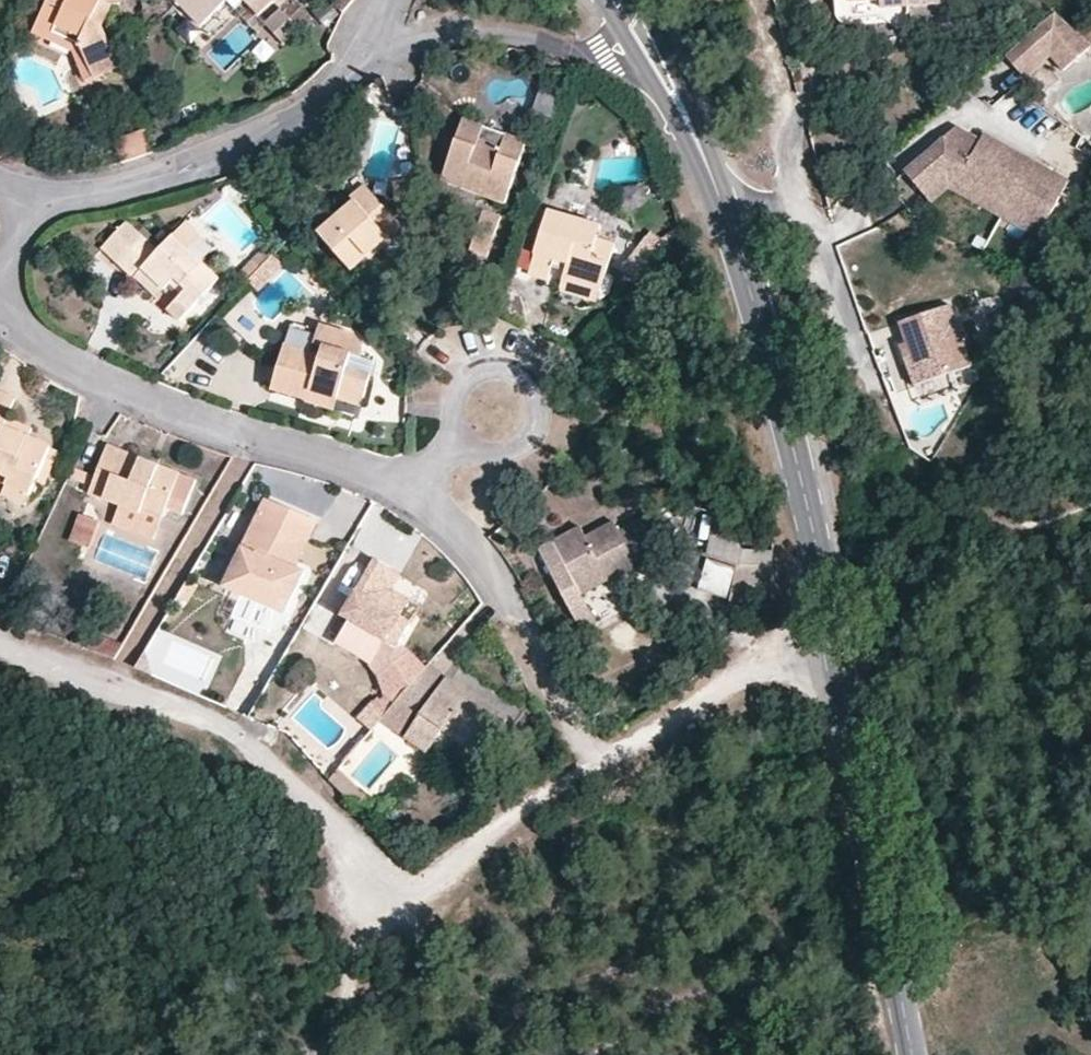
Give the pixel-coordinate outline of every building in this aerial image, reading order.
[(38,27),(83,44),(95,75),(120,65),(104,29),(109,12),(119,11),(119,0),(50,0),(38,27)] [(193,19),(213,0),(175,0),(193,19)] [(238,0),(213,0),(193,19),(206,31),(238,0)] [(259,14),(273,0),(245,0),(259,14)] [(281,8),(300,27),(312,16),(297,0),(289,0),(281,8)] [(852,8),(880,5),(881,13),(945,7),(944,0),(851,0),(852,8)] [(285,42),(300,27),(281,8),(266,22),(285,42)] [(1090,49),(1090,44),(1060,13),(1029,39),(1047,61),(1060,75),(1090,49)] [(86,79),(95,75),(83,44),(38,27),(34,35),(74,53),(86,79)] [(1029,39),(1003,61),(1022,83),(1047,61),(1029,39)] [(466,118),(442,178),(459,184),(464,172),(490,182),(485,195),(503,202),(527,142),(466,118)] [(147,123),(117,125),(119,152),(139,145),(148,141),(147,123)] [(906,167),(923,187),(951,163),(1007,198),(1005,203),(1042,226),(1070,179),(987,132),(980,138),(959,125),(906,167)] [(951,163),(923,187),(932,200),(953,186),(1036,238),(1042,226),(1005,203),(1007,198),(951,163)] [(459,184),(485,195),(490,182),(464,172),(459,184)] [(391,231),(402,222),(367,182),(351,195),(354,199),(318,230),(351,268),(380,242),(385,249),(397,239),(391,231)] [(562,266),(558,277),(555,284),(595,298),(613,247),(593,241),(600,222),(548,205),(535,243),(526,269),(525,272),(543,278),(545,272),(549,261),(562,266)] [(487,255),(502,215),(483,207),(467,247),(487,255)] [(197,289),(190,296),(180,306),(190,315),(221,282),(174,238),(161,253),(127,221),(102,247),(144,286),(150,278),(167,294),(176,284),(183,277),(197,289)] [(646,271),(663,247),(646,234),(629,258),(646,271)] [(510,263),(526,269),(535,243),(519,237),(510,263)] [(247,280),(273,253),(265,245),(239,272),(247,280)] [(273,253),(247,280),(258,290),(284,263),(273,253)] [(545,272),(558,277),(562,266),(549,261),(545,272)] [(1029,293),(1036,276),(1016,268),(1009,284),(1029,293)] [(176,284),(190,296),(197,289),(183,277),(176,284)] [(595,298),(555,284),(551,296),(591,310),(595,298)] [(951,306),(901,322),(908,343),(913,360),(907,362),(915,387),(956,373),(971,368),(951,306)] [(319,334),(290,326),(284,346),(322,358),(325,349),(316,346),(319,334)] [(272,386),(306,397),(312,383),(335,391),(364,402),(373,371),(352,363),(354,353),(374,358),(354,337),(321,327),(319,334),(316,346),(325,349),(322,358),(284,346),(272,386)] [(913,360),(908,343),(901,345),(907,362),(913,360)] [(956,373),(915,387),(921,405),(962,392),(956,373)] [(331,406),(335,391),(312,383),(306,397),(307,399),(331,406)] [(4,417),(10,402),(0,398),(0,424),(4,417)] [(28,440),(32,430),(4,417),(0,424),(0,427),(28,440)] [(28,440),(0,427),(0,460),(18,469),(12,483),(8,491),(28,501),(52,451),(28,440)] [(108,444),(90,489),(116,500),(110,517),(153,534),(164,506),(180,512),(194,477),(156,462),(152,472),(119,459),(123,449),(108,444)] [(152,472),(156,462),(123,449),(119,459),(152,472)] [(12,483),(18,469),(0,460),(0,477),(12,483)] [(23,512),(28,501),(8,491),(3,502),(23,512)] [(286,568),(311,520),(267,497),(221,586),(283,618),(304,578),(295,573),(286,568)] [(98,521),(81,515),(71,539),(89,546),(98,521)] [(320,525),(311,520),(286,568),(295,573),(320,525)] [(701,520),(700,561),(769,564),(770,551),(740,550),(741,521),(701,520)] [(547,571),(558,594),(570,588),(577,602),(664,560),(646,522),(615,537),(609,524),(583,536),(580,528),(549,543),(559,565),(547,571)] [(353,618),(388,638),(398,644),(411,624),(399,617),(409,599),(392,589),(388,595),(382,591),(394,571),(377,561),(346,614),(353,618)] [(729,603),(767,606),(772,603),(774,568),(732,567),(729,603)] [(388,595),(392,589),(400,575),(394,571),(382,591),(388,595)] [(194,591),(173,581),(161,601),(183,613),(194,591)] [(558,594),(564,608),(577,602),(570,588),(558,594)] [(376,659),(388,638),(353,618),(341,639),(376,659)] [(71,642),(112,661),(120,647),(78,627),(71,642)] [(136,667),(152,675),(145,652),(136,667)] [(401,698),(427,665),(417,652),(386,673),(401,698)] [(442,677),(427,665),(401,698),(393,707),(381,721),(395,732),(442,677)] [(511,727),(451,681),(407,739),(430,756),(446,735),(483,763),(511,727)] [(366,713),(379,724),(381,721),(393,707),(380,696),(366,713)] [(332,782),(363,809),(370,800),(340,774),(332,782)]
